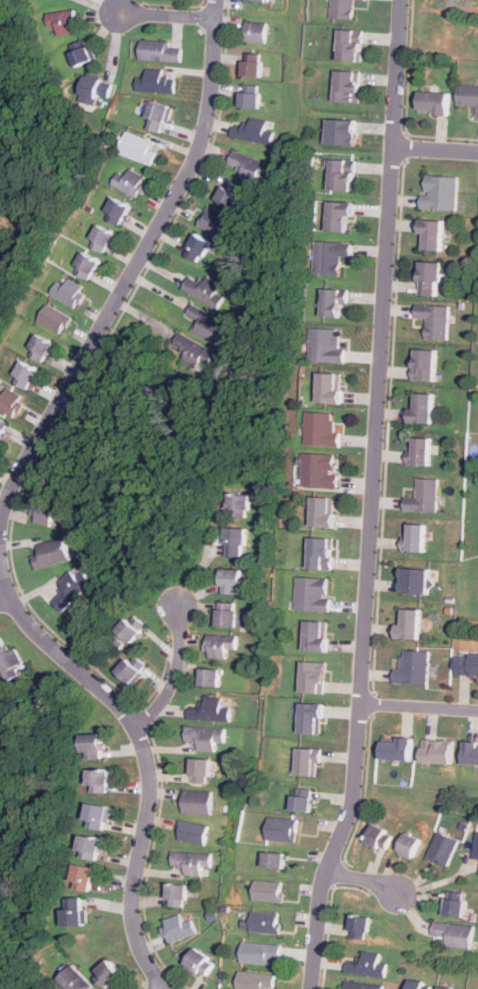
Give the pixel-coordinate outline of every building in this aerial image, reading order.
[(353,0),(333,0),(333,19),(353,19),(353,0)] [(59,24),(60,34),(81,30),(77,8),(47,13),(50,26),(59,24)] [(266,42),(266,22),(243,22),(243,41),(266,42)] [(338,61),(361,61),(362,30),(338,29),(338,61)] [(71,46),(80,66),(97,58),(89,38),(71,46)] [(183,48),(172,48),(172,40),(140,39),(140,59),(183,60),(183,48)] [(241,77),(261,77),(261,53),(241,53),(241,77)] [(146,77),(138,77),(137,90),(177,92),(178,75),(166,74),(166,69),(146,68),(146,77)] [(360,100),(360,70),(336,70),(336,100),(360,100)] [(110,99),(115,82),(87,74),(82,91),(110,99)] [(477,104),(477,85),(459,84),(458,103),(477,104)] [(450,92),(418,89),(416,111),(449,113),(450,92)] [(259,108),(259,92),(239,92),(239,108),(259,108)] [(147,126),(167,132),(174,105),(154,99),(147,126)] [(274,131),(267,130),(268,120),(247,117),(246,127),(232,125),(231,137),(273,142),(274,131)] [(357,118),(327,118),(327,142),(357,142),(357,118)] [(162,144),(128,131),(120,152),(154,165),(162,144)] [(239,174),(258,185),(269,166),(236,148),(228,162),(242,169),(239,174)] [(333,189),(357,189),(357,158),(334,158),(333,189)] [(127,176),(119,172),(113,184),(139,198),(150,178),(131,168),(127,176)] [(456,209),(458,176),(424,175),(423,208),(456,209)] [(227,180),(217,198),(235,208),(245,190),(227,180)] [(101,215),(118,225),(131,205),(113,194),(101,215)] [(355,201),(331,201),(331,230),(355,230),(355,201)] [(224,238),(234,218),(208,205),(198,225),(224,238)] [(443,250),(443,219),(420,219),(420,250),(443,250)] [(114,232),(97,222),(85,242),(102,252),(114,232)] [(206,260),(216,243),(197,232),(188,249),(206,260)] [(342,275),(342,255),(353,255),(354,241),(318,240),(317,274),(342,275)] [(100,258),(82,249),(71,271),(90,280),(100,258)] [(440,294),(440,261),(418,261),(418,294),(440,294)] [(219,308),(230,288),(207,275),(204,281),(191,274),(183,288),(219,308)] [(69,284),(59,278),(51,292),(77,307),(88,289),(71,280),(69,284)] [(347,315),(347,288),(327,288),(327,315),(347,315)] [(74,317),(48,302),(39,319),(64,334),(74,317)] [(197,318),(192,330),(217,343),(228,321),(192,303),(187,313),(197,318)] [(448,338),(448,305),(416,304),(415,318),(426,318),(426,338),(448,338)] [(346,362),(347,349),(339,349),(340,328),(312,327),(312,361),(346,362)] [(47,359),(57,342),(41,332),(30,349),(47,359)] [(202,368),(212,348),(180,332),(174,343),(185,349),(180,357),(202,368)] [(435,380),(435,349),(412,349),(412,380),(435,380)] [(33,390),(44,368),(25,359),(14,380),(33,390)] [(321,372),(321,402),(344,402),(344,372),(321,372)] [(0,392),(0,408),(17,416),(26,396),(7,387),(4,394),(0,392)] [(432,422),(432,392),(410,392),(410,422),(432,422)] [(306,445),(342,445),(342,432),(336,432),(336,412),(306,412),(306,445)] [(10,431),(0,423),(0,444),(10,431)] [(412,464),(429,464),(430,437),(412,437),(412,464)] [(338,486),(339,453),(304,452),(303,486),(338,486)] [(437,511),(438,478),(417,478),(417,496),(405,496),(404,511),(437,511)] [(249,493),(231,493),(231,516),(249,516),(249,493)] [(56,517),(63,520),(67,507),(38,496),(30,517),(53,526),(56,517)] [(337,496),(314,496),(314,525),(337,525),(337,496)] [(425,524),(406,523),(405,550),(424,550),(425,524)] [(225,527),(225,555),(247,555),(247,527),(225,527)] [(38,568),(72,559),(67,536),(38,543),(41,554),(34,555),(38,568)] [(335,537),(311,537),(311,568),(335,568),(335,537)] [(399,567),(399,592),(427,593),(428,568),(399,567)] [(95,581),(85,570),(79,576),(73,569),(60,581),(67,588),(54,601),(63,611),(95,581)] [(223,592),(243,592),(243,569),(223,569),(223,592)] [(296,577),(296,610),(332,610),(333,577),(296,577)] [(245,626),(245,602),(217,602),(217,626),(245,626)] [(420,638),(420,609),(397,609),(397,638),(420,638)] [(145,631),(132,617),(119,629),(132,643),(145,631)] [(332,650),(332,637),(328,637),(329,620),(306,620),(306,650),(332,650)] [(237,634),(207,634),(207,657),(228,657),(228,648),(237,648),(237,634)] [(28,669),(15,648),(8,652),(0,640),(0,667),(9,681),(28,669)] [(428,684),(429,651),(403,649),(402,669),(394,669),(393,682),(428,684)] [(457,654),(457,675),(477,675),(477,654),(457,654)] [(134,685),(146,671),(130,656),(118,670),(134,685)] [(327,661),(303,661),(303,692),(327,692),(327,661)] [(198,685),(222,685),(222,669),(198,669),(198,685)] [(229,720),(230,709),(224,709),(224,698),(205,697),(205,706),(188,706),(187,719),(229,720)] [(325,732),(325,703),(301,703),(301,732),(325,732)] [(216,751),(217,741),(224,741),(224,727),(186,726),(186,741),(196,741),(196,750),(216,751)] [(106,758),(106,734),(88,734),(88,758),(106,758)] [(397,742),(380,742),(380,760),(412,760),(412,737),(397,737),(397,742)] [(420,760),(452,763),(454,742),(422,739),(420,760)] [(477,764),(477,743),(463,743),(462,763),(477,764)] [(298,775),(319,775),(319,748),(298,748),(298,775)] [(212,782),(212,758),(190,758),(190,782),(212,782)] [(86,768),(86,791),(107,791),(107,768),(86,768)] [(213,790),(185,790),(184,813),(213,813),(213,790)] [(315,811),(316,796),(296,794),(294,809),(315,811)] [(84,824),(103,828),(108,804),(89,800),(84,824)] [(298,818),(269,818),(269,840),(298,840),(298,818)] [(206,844),(209,825),(181,821),(178,840),(206,844)] [(364,841),(382,849),(390,830),(372,822),(364,841)] [(459,841),(439,831),(426,855),(447,866),(459,841)] [(96,858),(100,835),(79,832),(75,855),(96,858)] [(413,859),(421,839),(404,832),(396,852),(413,859)] [(185,875),(202,876),(203,866),(211,866),(212,853),(173,851),(172,868),(186,869),(185,875)] [(288,867),(289,853),(267,851),(266,866),(288,867)] [(96,866),(75,862),(70,884),(91,889),(96,866)] [(285,900),(285,881),(256,881),(256,900),(285,900)] [(188,884),(169,884),(169,906),(188,906),(188,884)] [(89,925),(89,897),(67,897),(67,925),(89,925)] [(443,915),(463,917),(465,900),(445,898),(443,915)] [(252,911),(252,932),(282,933),(283,912),(252,911)] [(367,939),(370,917),(349,914),(347,936),(367,939)] [(184,921),(183,915),(166,917),(167,938),(196,935),(194,920),(184,921)] [(472,948),(473,924),(433,922),(432,934),(444,935),(443,946),(472,948)] [(284,943),(243,942),(242,962),(283,963),(284,943)] [(187,963),(207,975),(217,958),(197,947),(187,963)] [(387,964),(379,963),(380,954),(360,951),(359,963),(346,962),(345,972),(386,977),(387,964)] [(126,973),(114,959),(96,975),(109,988),(126,973)] [(74,964),(60,978),(71,988),(89,988),(94,984),(74,964)] [(277,988),(278,974),(240,970),(238,988),(269,988),(269,987),(277,988)] [(431,983),(408,980),(406,988),(430,988),(431,983)] [(345,981),(344,988),(383,988),(383,985),(345,981)]
